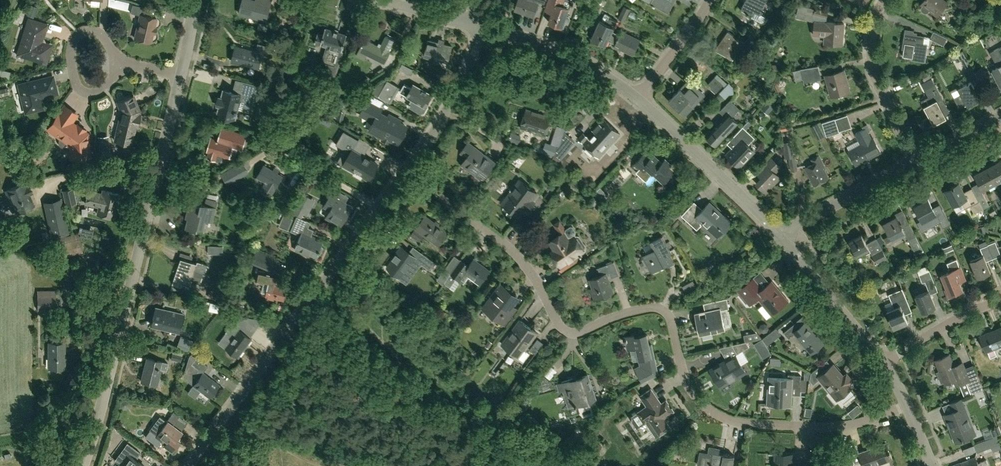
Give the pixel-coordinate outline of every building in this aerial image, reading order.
[(272,0),(256,0),(255,0),(243,0),(240,12),(267,20),(272,0)] [(514,10),(533,16),(539,1),(544,3),(545,0),(517,0),(514,10)] [(568,21),(569,18),(568,16),(565,15),(568,7),(561,5),(563,0),(548,0),(545,7),(553,10),(549,22),(554,23),(555,26),(560,28),(563,27),(565,21),(566,22),(568,21)] [(675,0),(652,0),(650,3),(667,13),(675,0)] [(763,21),(765,17),(763,15),(765,10),(763,9),(767,0),(745,0),(740,10),(752,15),(751,17),(761,21),(763,21)] [(948,2),(946,0),(924,0),(922,3),(923,5),(922,5),(922,6),(922,7),(921,7),(921,8),(921,9),(922,10),(922,11),(923,11),(923,12),(924,12),(925,12),(926,12),(927,12),(928,12),(929,11),(929,10),(930,9),(938,15),(948,2)] [(152,41),(158,18),(146,15),(147,7),(134,4),(132,12),(141,14),(136,38),(152,41)] [(624,22),(630,9),(624,6),(618,18),(624,22)] [(828,11),(815,8),(814,15),(812,36),(825,36),(824,42),(842,43),(843,23),(826,22),(827,17),(828,11)] [(605,45),(608,38),(615,41),(619,34),(611,31),(613,27),(612,26),(616,20),(610,17),(610,16),(605,14),(601,21),(599,20),(590,38),(605,45)] [(46,60),(51,44),(43,42),(42,39),(47,24),(31,19),(22,47),(20,47),(18,53),(24,56),(25,54),(46,60)] [(335,74),(347,33),(326,26),(324,33),(319,32),(316,43),(326,46),(322,62),(327,63),(325,71),(335,74)] [(925,61),(928,43),(924,43),(925,35),(914,33),(914,30),(906,28),(903,42),(905,43),(903,55),(912,57),(912,59),(925,61)] [(619,34),(615,41),(613,46),(632,55),(639,39),(620,30),(619,34)] [(744,42),(727,30),(715,48),(732,60),(743,44),(751,49),(749,53),(753,55),(763,44),(759,42),(760,41),(749,35),(746,40),(744,42)] [(943,45),(947,38),(933,31),(930,38),(943,45)] [(365,39),(359,50),(368,54),(385,62),(390,51),(388,50),(394,39),(387,35),(382,44),(381,47),(378,45),(365,39)] [(447,60),(451,45),(428,39),(424,54),(447,60)] [(273,57),(275,47),(258,42),(256,51),(236,46),(232,61),(259,68),(263,54),(273,57)] [(990,52),(997,66),(992,69),(1000,87),(1000,46),(990,52)] [(967,56),(962,48),(958,51),(960,54),(955,56),(958,61),(961,59),(967,72),(973,68),(967,57),(966,56),(967,56)] [(818,66),(800,69),(803,79),(804,84),(821,79),(818,66)] [(981,82),(988,79),(981,67),(975,70),(981,82)] [(831,96),(850,90),(844,69),(825,75),(831,96)] [(928,70),(921,73),(924,78),(930,74),(928,70)] [(724,86),(727,83),(717,74),(708,84),(712,88),(711,89),(715,93),(722,85),(724,86)] [(27,110),(43,107),(40,96),(57,92),(53,76),(20,84),(27,110)] [(689,78),(669,100),(685,116),(706,94),(689,78)] [(240,98),(253,102),(257,86),(237,81),(234,93),(225,90),(222,99),(220,98),(218,105),(221,106),(219,114),(235,118),(240,98)] [(394,97),(400,88),(394,84),(387,81),(371,90),(385,99),(391,103),(394,97)] [(960,108),(966,104),(967,105),(980,98),(971,81),(958,88),(961,93),(954,97),(960,108)] [(925,105),(923,106),(933,123),(945,117),(936,100),(941,97),(940,96),(935,85),(934,83),(927,87),(924,88),(929,98),(931,102),(925,105)] [(432,94),(413,84),(411,88),(404,84),(400,91),(412,97),(408,104),(415,108),(414,110),(420,113),(424,112),(427,106),(425,105),(432,94)] [(7,88),(0,89),(0,95),(0,96),(9,94),(7,88)] [(276,99),(285,101),(287,93),(278,91),(276,99)] [(141,113),(139,113),(140,110),(134,95),(118,101),(122,111),(121,115),(137,119),(140,120),(141,113)] [(716,145),(737,122),(731,116),(739,108),(730,99),(719,111),(725,116),(706,136),(716,145)] [(88,133),(73,122),(79,114),(64,103),(59,112),(48,127),(61,137),(60,138),(59,139),(59,141),(60,142),(60,143),(61,144),(61,145),(62,146),(63,147),(64,147),(65,147),(66,147),(67,147),(70,147),(71,158),(90,156),(88,133)] [(375,121),(370,130),(384,137),(385,136),(398,142),(400,138),(402,139),(405,136),(405,135),(406,131),(404,130),(406,126),(400,123),(400,121),(389,115),(388,117),(384,115),(380,113),(381,107),(366,103),(361,114),(371,120),(375,121)] [(546,135),(552,117),(526,109),(520,127),(546,135)] [(131,144),(135,128),(138,128),(140,120),(137,119),(121,115),(115,140),(131,144)] [(835,118),(822,122),(826,135),(839,131),(839,130),(835,118)] [(599,157),(620,134),(604,119),(588,136),(583,132),(578,138),(599,157)] [(818,139),(825,135),(819,122),(811,126),(818,139)] [(246,146),(249,136),(247,135),(247,134),(222,126),(218,140),(211,138),(211,140),(209,141),(207,146),(208,150),(210,150),(208,157),(216,160),(216,159),(222,160),(223,154),(230,156),(232,146),(242,149),(244,145),(246,146)] [(739,166),(754,151),(747,144),(754,137),(742,126),(733,135),(739,140),(726,154),(732,160),(733,160),(739,166)] [(867,131),(865,127),(855,133),(858,140),(847,146),(856,164),(881,151),(874,138),(872,139),(868,131),(867,131)] [(344,130),(336,144),(345,149),(351,153),(344,165),(355,172),(356,170),(370,178),(378,164),(364,156),(353,149),(359,139),(344,130)] [(789,141),(787,131),(780,132),(782,142),(785,158),(788,158),(791,171),(798,170),(795,156),(793,156),(791,141),(789,141)] [(100,155),(110,154),(109,138),(99,139),(100,155)] [(483,178),(495,161),(468,141),(461,151),(467,156),(462,163),(483,178)] [(536,144),(533,152),(541,154),(552,158),(555,152),(557,146),(551,144),(545,142),(543,147),(536,144)] [(555,152),(552,158),(558,162),(562,157),(555,152)] [(644,152),(631,166),(646,180),(652,173),(664,183),(673,173),(667,168),(671,164),(665,158),(661,162),(659,160),(659,159),(653,153),(650,157),(644,152)] [(813,185),(829,177),(822,165),(824,164),(819,154),(811,158),(814,162),(805,167),(813,185)] [(784,161),(777,155),(774,159),(771,156),(762,166),(767,171),(756,183),(765,191),(780,176),(775,171),(780,165),(784,161)] [(988,167),(996,182),(1000,179),(1000,159),(988,167)] [(276,186),(283,175),(264,164),(258,175),(267,180),(262,189),(271,194),(276,186)] [(238,179),(232,167),(221,173),(228,185),(238,179)] [(988,167),(974,174),(982,189),(996,182),(988,167)] [(530,207),(535,200),(532,198),(537,191),(520,178),(502,202),(519,215),(527,205),(530,207)] [(959,182),(944,190),(956,212),(970,205),(974,213),(983,209),(976,195),(972,189),(965,193),(959,182)] [(16,214),(34,206),(24,183),(6,191),(16,214)] [(594,193),(600,198),(606,192),(600,186),(594,193)] [(76,204),(72,188),(71,188),(62,190),(65,205),(66,207),(76,204)] [(114,218),(119,194),(103,190),(102,195),(95,193),(95,192),(88,191),(85,203),(92,204),(93,204),(99,205),(97,214),(114,218)] [(308,215),(310,212),(314,206),(311,204),(314,199),(306,194),(301,192),(298,198),(293,207),(308,215)] [(983,192),(976,195),(983,209),(990,205),(983,192)] [(340,226),(352,207),(331,194),(324,206),(330,210),(326,218),(340,226)] [(212,222),(218,200),(207,197),(205,204),(202,204),(201,206),(192,204),(191,211),(192,211),(191,217),(189,216),(187,227),(197,230),(198,227),(204,228),(206,220),(212,222)] [(69,234),(62,198),(43,202),(50,237),(69,234)] [(928,198),(914,205),(922,220),(918,222),(922,230),(939,221),(943,227),(950,224),(942,208),(935,212),(933,207),(928,198)] [(731,221),(710,202),(700,213),(691,205),(681,215),(697,229),(703,223),(717,236),(731,221)] [(290,226),(293,218),(284,214),(281,222),(290,226)] [(419,241),(424,234),(438,244),(447,231),(425,215),(415,228),(410,235),(419,241)] [(901,226),(895,215),(882,222),(889,235),(884,238),(887,244),(905,234),(908,239),(915,254),(923,250),(915,235),(908,222),(901,226)] [(584,246),(575,233),(575,231),(572,226),(570,226),(565,229),(560,220),(553,225),(560,234),(550,241),(552,242),(549,244),(553,251),(551,252),(560,265),(568,259),(572,265),(583,258),(579,252),(583,249),(582,247),(584,246)] [(321,254),(324,247),(322,246),(323,243),(311,237),(314,229),(295,221),(291,230),(301,234),(295,249),(304,253),(305,251),(317,256),(319,253),(321,254)] [(886,257),(876,238),(876,237),(866,242),(861,233),(848,240),(858,257),(870,251),(876,262),(886,257)] [(528,246),(533,249),(539,238),(534,235),(528,246)] [(653,249),(643,255),(652,272),(663,266),(664,267),(674,262),(668,250),(669,250),(662,235),(649,242),(653,249)] [(82,252),(79,239),(56,244),(54,239),(49,241),(53,258),(82,252)] [(987,244),(988,245),(993,258),(1000,254),(995,241),(987,244)] [(985,261),(993,258),(988,245),(980,248),(982,254),(969,260),(977,277),(990,272),(985,261)] [(399,278),(415,257),(401,247),(396,253),(397,254),(388,267),(391,269),(389,271),(399,278)] [(263,266),(268,255),(257,251),(252,262),(263,266)] [(430,269),(434,262),(423,253),(418,260),(430,269)] [(444,269),(450,273),(460,259),(454,255),(444,269)] [(460,259),(450,273),(444,282),(453,289),(459,280),(463,283),(469,275),(480,283),(491,268),(483,263),(483,264),(474,257),(469,264),(460,258),(460,259)] [(197,263),(181,258),(173,284),(182,286),(183,283),(190,286),(192,280),(200,283),(204,273),(205,273),(208,264),(198,261),(197,263)] [(949,268),(948,271),(940,274),(946,288),(944,288),(947,295),(950,296),(956,293),(955,291),(962,289),(959,281),(959,280),(964,278),(959,265),(959,266),(956,259),(947,263),(949,268)] [(619,274),(614,261),(598,267),(600,274),(591,278),(594,286),(587,289),(588,293),(591,291),(594,298),(591,300),(614,292),(607,275),(610,274),(612,277),(619,274)] [(666,267),(670,273),(680,267),(676,261),(666,267)] [(49,263),(39,268),(46,279),(55,273),(49,263)] [(262,292),(267,294),(267,295),(285,298),(287,285),(276,283),(278,273),(258,270),(256,278),(265,279),(262,292)] [(928,290),(915,295),(921,311),(935,305),(930,293),(937,290),(929,270),(919,274),(922,282),(925,281),(928,290)] [(763,287),(754,277),(738,291),(749,304),(757,297),(771,315),(789,300),(772,280),(763,287)] [(505,323),(516,307),(511,304),(517,296),(500,283),(482,307),(505,323)] [(904,294),(902,288),(888,294),(891,300),(894,307),(887,310),(894,327),(907,321),(903,311),(910,308),(904,294)] [(38,310),(56,309),(56,291),(37,291),(38,310)] [(695,313),(700,334),(724,329),(720,310),(729,308),(726,298),(712,301),(714,309),(695,313)] [(151,325),(179,332),(183,314),(155,307),(151,325)] [(247,319),(258,327),(263,319),(249,317),(247,319)] [(519,356),(537,332),(520,319),(502,344),(519,356)] [(238,357),(251,339),(239,329),(241,327),(234,322),(226,332),(233,337),(225,348),(238,357)] [(823,343),(806,322),(798,328),(794,323),(783,332),(788,338),(794,333),(810,353),(823,343)] [(1000,345),(1000,326),(979,335),(986,351),(1000,345)] [(767,345),(781,334),(776,328),(762,339),(767,345)] [(744,334),(745,341),(761,337),(757,332),(744,334)] [(654,376),(652,368),(654,367),(651,357),(654,356),(651,344),(649,344),(647,334),(634,337),(634,334),(624,336),(625,339),(623,339),(624,342),(625,342),(627,349),(636,347),(640,365),(635,368),(641,382),(654,376)] [(188,351),(192,340),(180,336),(176,347),(188,351)] [(754,343),(758,349),(766,345),(762,339),(754,343)] [(745,341),(732,344),(737,353),(749,346),(746,341),(745,341)] [(48,369),(65,368),(64,343),(48,343),(48,369)] [(745,364),(751,362),(747,354),(754,351),(753,348),(741,353),(745,364)] [(935,359),(940,370),(937,371),(941,382),(944,380),(945,383),(952,380),(954,385),(966,380),(972,393),(983,388),(977,374),(969,377),(963,363),(955,367),(949,353),(935,359)] [(720,387),(745,372),(735,354),(710,369),(720,387)] [(209,398),(218,385),(201,373),(207,365),(195,357),(190,364),(198,369),(189,382),(193,385),(192,386),(209,398)] [(156,385),(162,362),(147,358),(142,381),(156,385)] [(811,372),(810,379),(813,384),(820,378),(836,398),(838,396),(849,387),(851,386),(849,384),(853,381),(848,374),(844,377),(834,364),(832,366),(826,371),(821,365),(811,372)] [(549,379),(556,371),(550,365),(542,373),(549,379)] [(595,398),(587,375),(573,380),(572,378),(561,382),(555,384),(558,392),(564,390),(569,406),(575,405),(576,407),(578,406),(577,404),(595,398)] [(800,387),(801,375),(788,375),(788,378),(769,377),(767,403),(791,405),(792,387),(800,387)] [(661,404),(651,389),(641,396),(648,405),(638,412),(642,418),(641,418),(654,437),(660,434),(660,433),(669,427),(663,417),(673,410),(666,401),(661,404)] [(956,442),(976,433),(961,397),(950,402),(953,410),(944,414),(956,442)] [(167,421),(162,417),(151,432),(156,436),(165,443),(163,446),(172,452),(180,441),(177,439),(183,431),(173,425),(179,416),(174,412),(167,421)] [(990,438),(988,439),(991,446),(992,450),(1000,448),(997,436),(990,438)] [(985,440),(974,444),(976,451),(977,451),(988,447),(985,440)] [(887,442),(859,453),(856,447),(849,450),(850,454),(849,456),(848,456),(843,457),(841,461),(843,465),(844,465),(852,465),(853,464),(862,461),(864,465),(872,465),(889,459),(891,464),(894,463),(887,442)] [(719,452),(719,449),(709,447),(708,453),(699,451),(697,464),(704,465),(732,465),(734,455),(719,452)] [(792,455),(774,454),(773,465),(791,465),(792,455)] [(129,455),(121,465),(143,465),(129,455)] [(975,457),(952,465),(987,465),(988,465),(986,460),(977,463),(975,457)]
